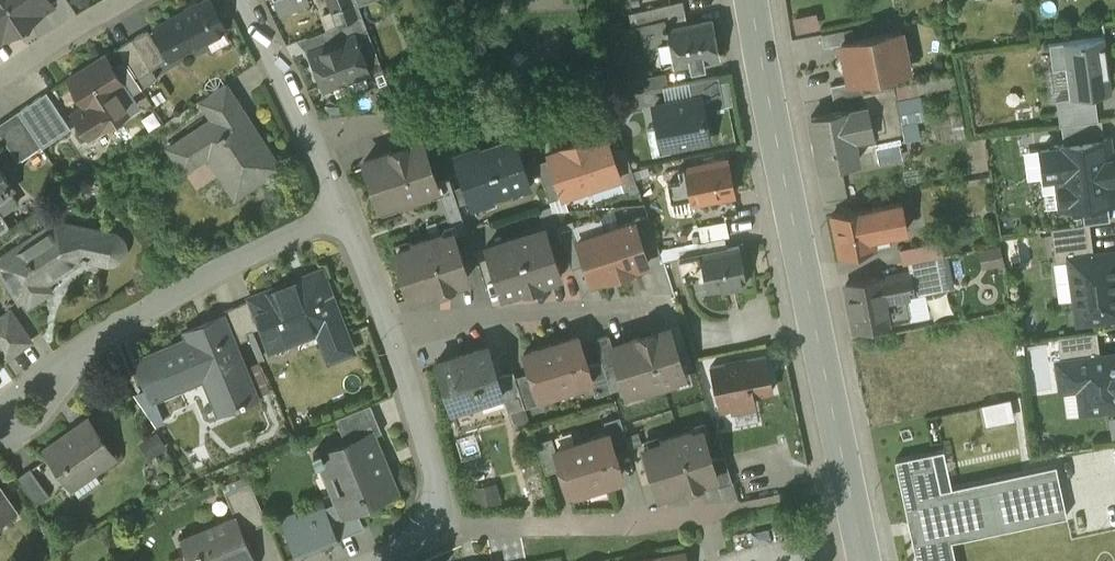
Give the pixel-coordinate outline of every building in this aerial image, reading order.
[(6,36),(6,37),(23,26),(5,0),(0,0),(0,39),(6,36)] [(23,26),(39,15),(38,14),(53,4),(50,0),(5,0),(23,26)] [(155,26),(171,57),(206,38),(224,29),(226,27),(211,0),(204,0),(155,26)] [(338,23),(362,14),(359,4),(357,0),(329,0),(338,23)] [(682,2),(629,13),(632,26),(685,14),(682,2)] [(817,13),(793,16),(795,31),(819,28),(817,13)] [(338,23),(326,28),(332,44),(354,35),(357,43),(371,38),(362,14),(338,23)] [(685,14),(632,26),(632,27),(642,24),(647,47),(659,44),(670,42),(667,28),(687,24),(685,14)] [(687,24),(667,28),(670,42),(659,44),(663,64),(674,62),(674,66),(691,62),(692,69),(704,66),(703,60),(720,57),(712,19),(687,24)] [(852,28),(822,34),(824,47),(841,44),(841,43),(854,41),(852,28)] [(147,29),(132,38),(117,48),(126,62),(142,87),(157,77),(152,68),(166,59),(147,29)] [(224,29),(206,38),(212,49),(230,40),(224,29)] [(854,41),(841,43),(841,44),(843,51),(837,59),(839,69),(848,74),(849,82),(861,80),(870,78),(873,80),(887,77),(890,74),(906,70),(902,49),(905,48),(901,31),(854,41)] [(332,44),(311,51),(324,86),(367,70),(357,43),(354,35),(332,44)] [(1095,92),(1112,90),(1105,35),(1049,42),(1049,44),(1051,44),(1054,65),(1068,63),(1073,95),(1095,92)] [(1054,65),(1051,44),(1049,44),(1052,68),(1066,66),(1070,95),(1073,95),(1068,63),(1054,65)] [(106,54),(69,78),(86,104),(73,112),(88,136),(103,127),(104,128),(130,112),(122,99),(142,87),(126,62),(115,69),(106,54)] [(1070,95),(1066,66),(1052,68),(1043,69),(1047,98),(1056,97),(1070,95)] [(665,73),(642,77),(645,89),(667,84),(665,73)] [(719,75),(689,81),(692,99),(701,97),(703,109),(724,105),(719,75)] [(955,75),(918,82),(920,91),(957,84),(955,75)] [(861,80),(849,82),(831,85),(834,98),(863,93),(864,92),(861,80)] [(248,117),(226,82),(201,99),(213,116),(169,146),(170,148),(182,140),(196,160),(211,150),(225,171),(221,173),(235,194),(279,164),(278,162),(270,167),(251,137),(248,139),(238,124),(248,117)] [(864,92),(863,93),(865,106),(868,106),(870,114),(883,111),(885,120),(894,118),(896,128),(902,127),(894,87),(864,92)] [(47,92),(18,111),(42,145),(43,147),(71,128),(47,92)] [(1095,92),(1073,95),(1070,95),(1056,97),(1059,124),(1061,124),(1098,119),(1095,92)] [(903,126),(927,123),(923,94),(899,97),(903,126)] [(692,99),(654,106),(658,127),(664,125),(669,146),(709,138),(703,109),(701,97),(692,99)] [(847,109),(811,116),(822,169),(858,161),(853,136),(873,133),(874,133),(870,114),(868,106),(865,106),(847,110),(847,109)] [(18,111),(0,124),(0,130),(20,160),(42,145),(18,111)] [(883,111),(870,114),(874,133),(873,133),(879,161),(901,156),(896,128),(894,118),(885,120),(883,111)] [(1064,142),(1104,137),(1101,118),(1098,119),(1061,124),(1064,142)] [(606,133),(592,137),(591,135),(576,140),(591,184),(619,175),(620,174),(612,150),(606,133)] [(515,137),(481,148),(480,145),(454,153),(464,184),(470,200),(530,180),(529,177),(519,147),(515,137)] [(1114,199),(1114,189),(1108,137),(1104,137),(1064,142),(1053,144),(1054,146),(1041,148),(1045,176),(1057,174),(1061,204),(1062,206),(1081,203),(1108,200),(1114,199)] [(403,145),(393,148),(391,147),(389,147),(390,150),(381,153),(381,154),(364,160),(379,204),(394,199),(400,201),(428,192),(431,186),(437,184),(438,184),(437,181),(423,140),(407,145),(406,142),(404,142),(405,143),(403,145)] [(576,140),(561,145),(562,148),(548,152),(550,157),(562,194),(563,193),(591,184),(576,140)] [(537,162),(530,143),(519,147),(529,177),(541,174),(537,162)] [(624,146),(612,150),(620,174),(619,175),(623,188),(637,183),(624,146)] [(1045,176),(1041,148),(1026,150),(1029,178),(1041,176),(1044,205),(1061,204),(1057,174),(1045,176)] [(550,157),(537,162),(541,174),(549,199),(564,194),(563,193),(562,194),(550,157)] [(726,159),(686,167),(688,179),(692,196),(693,202),(733,194),(726,159)] [(16,187),(0,164),(0,198),(16,187)] [(686,167),(678,168),(681,180),(688,179),(686,167)] [(449,177),(437,181),(438,184),(437,184),(453,232),(454,232),(455,235),(468,230),(458,204),(453,188),(449,177)] [(681,180),(668,183),(671,200),(692,196),(688,179),(681,180)] [(464,184),(453,188),(458,204),(470,200),(464,184)] [(692,196),(671,200),(674,212),(691,209),(694,205),(693,202),(692,196)] [(1110,219),(1108,200),(1081,203),(1084,222),(1090,221),(1110,219)] [(867,208),(832,215),(840,255),(875,248),(875,246),(890,243),(887,227),(872,230),(871,226),(888,222),(894,232),(907,229),(902,202),(868,209),(867,208)] [(12,225),(0,207),(0,232),(12,225)] [(648,214),(633,219),(634,220),(635,220),(647,256),(660,252),(660,249),(648,214)] [(634,220),(606,230),(621,273),(636,268),(635,266),(649,262),(647,256),(635,220),(634,220)] [(0,259),(0,267),(20,298),(24,296),(29,303),(50,289),(43,279),(61,267),(63,270),(81,258),(82,259),(87,259),(88,257),(110,261),(114,261),(116,260),(122,255),(124,251),(124,245),(122,240),(118,236),(113,233),(75,225),(64,233),(56,221),(0,259)] [(1084,222),(1051,227),(1055,260),(1071,258),(1071,257),(1094,254),(1090,221),(1084,222)] [(578,239),(574,226),(560,230),(572,267),(585,263),(577,239),(578,239)] [(546,227),(484,247),(499,292),(523,285),(524,289),(538,284),(537,280),(561,272),(546,227)] [(578,239),(577,239),(585,263),(591,281),(605,276),(606,278),(621,273),(606,230),(578,239)] [(441,231),(413,241),(411,246),(395,252),(410,295),(427,290),(427,291),(437,288),(438,290),(439,290),(439,289),(440,287),(450,284),(452,285),(453,285),(454,285),(453,281),(469,276),(455,235),(454,232),(453,232),(447,234),(441,231)] [(725,236),(699,241),(701,252),(727,247),(725,236)] [(699,241),(660,249),(660,252),(664,261),(678,258),(678,257),(701,252),(699,241)] [(979,245),(982,267),(1004,264),(1001,242),(979,245)] [(923,244),(901,249),(903,263),(908,262),(926,258),(923,244)] [(701,252),(678,257),(678,258),(682,277),(699,273),(700,279),(705,278),(708,289),(747,282),(746,278),(750,278),(748,265),(743,266),(739,245),(727,247),(701,252)] [(1071,257),(1071,258),(1076,297),(1079,319),(1114,314),(1114,271),(1112,252),(1094,254),(1071,257)] [(926,258),(908,262),(910,272),(911,272),(916,295),(938,290),(932,257),(926,258)] [(1076,297),(1071,258),(1055,260),(1060,299),(1076,297)] [(321,269),(251,296),(252,298),(262,324),(271,346),(290,339),(289,334),(317,323),(321,332),(342,324),(321,269)] [(910,272),(846,285),(855,330),(911,319),(906,297),(916,295),(911,272),(910,272)] [(252,298),(236,304),(247,330),(262,324),(252,298)] [(236,304),(221,310),(223,315),(226,314),(236,341),(249,336),(247,330),(236,304)] [(0,318),(0,349),(6,357),(31,340),(10,310),(0,318)] [(223,315),(185,330),(188,337),(137,358),(153,397),(155,396),(152,390),(206,369),(210,371),(225,406),(237,402),(237,403),(247,400),(246,398),(258,393),(236,341),(226,314),(223,315)] [(651,331),(641,334),(638,333),(637,333),(638,336),(628,339),(628,340),(613,344),(612,345),(617,361),(625,389),(641,384),(647,387),(675,378),(678,373),(684,371),(670,327),(655,331),(653,328),(652,328),(652,329),(651,331)] [(1097,330),(1058,335),(1061,361),(1100,356),(1097,330)] [(609,333),(596,337),(602,359),(604,365),(617,361),(612,345),(613,344),(609,333)] [(578,334),(523,352),(529,371),(537,394),(538,394),(541,393),(544,394),(556,390),(559,385),(569,382),(574,385),(586,381),(587,378),(591,377),(592,377),(588,364),(578,334)] [(489,344),(436,361),(450,407),(502,391),(504,390),(499,374),(489,344)] [(1060,362),(1063,386),(1080,384),(1083,408),(1114,404),(1114,354),(1100,356),(1061,361),(1060,362)] [(766,355),(710,366),(720,409),(755,402),(753,394),(773,390),(766,355)] [(602,359),(588,364),(592,377),(591,377),(596,393),(612,388),(604,365),(602,359)] [(514,369),(499,374),(504,390),(502,391),(508,410),(525,404),(516,375),(514,369)] [(529,371),(516,375),(525,404),(525,406),(540,402),(538,394),(537,394),(529,371)] [(1011,399),(1002,400),(1007,422),(1015,420),(1011,399)] [(1002,400),(981,405),(985,426),(1007,422),(1002,400)] [(370,402),(335,417),(345,441),(347,441),(348,443),(371,433),(371,434),(381,430),(370,402)] [(525,404),(508,410),(514,429),(531,423),(525,406),(525,404)] [(620,416),(604,421),(608,434),(609,434),(615,452),(630,447),(620,416)] [(116,454),(89,417),(71,429),(72,430),(46,448),(46,447),(44,448),(71,486),(72,485),(69,481),(90,466),(93,470),(116,454)] [(691,429),(663,438),(660,443),(644,448),(658,492),(675,487),(675,488),(685,485),(686,488),(687,487),(688,485),(698,482),(701,483),(702,483),(701,479),(716,474),(717,474),(712,458),(703,430),(696,432),(691,429)] [(371,433),(348,443),(347,441),(345,441),(321,452),(321,451),(313,454),(317,463),(321,461),(326,471),(336,476),(342,493),(338,494),(345,511),(346,513),(354,509),(395,492),(371,434),(371,433)] [(554,451),(553,452),(559,470),(566,491),(570,490),(572,491),(584,488),(587,483),(601,479),(605,481),(617,478),(618,475),(622,474),(615,452),(609,434),(608,434),(554,451)] [(551,439),(537,443),(547,474),(559,470),(553,452),(554,451),(551,439)] [(944,449),(933,452),(933,454),(929,455),(936,490),(940,490),(941,494),(1055,470),(1054,465),(1023,472),(952,487),(944,449)] [(947,541),(952,540),(951,536),(1064,511),(1065,516),(1067,515),(1056,465),(1054,465),(1055,470),(941,494),(940,490),(936,490),(929,455),(933,454),(933,452),(895,460),(908,520),(913,519),(922,560),(952,560),(947,541)] [(724,454),(712,458),(717,474),(716,474),(719,485),(733,481),(724,454)] [(49,494),(30,466),(16,476),(36,503),(49,494)] [(468,486),(472,506),(501,501),(497,481),(468,486)] [(181,538),(190,560),(191,560),(192,560),(255,560),(241,526),(265,516),(251,482),(225,492),(235,515),(181,538)] [(12,510),(13,512),(14,511),(12,508),(10,509),(0,494),(0,518),(12,510)] [(324,504),(298,515),(295,510),(280,517),(297,557),(331,543),(329,539),(361,526),(354,509),(346,513),(345,511),(330,518),(324,504)] [(624,560),(688,560),(686,549),(660,555),(660,554),(647,556),(624,560)]
